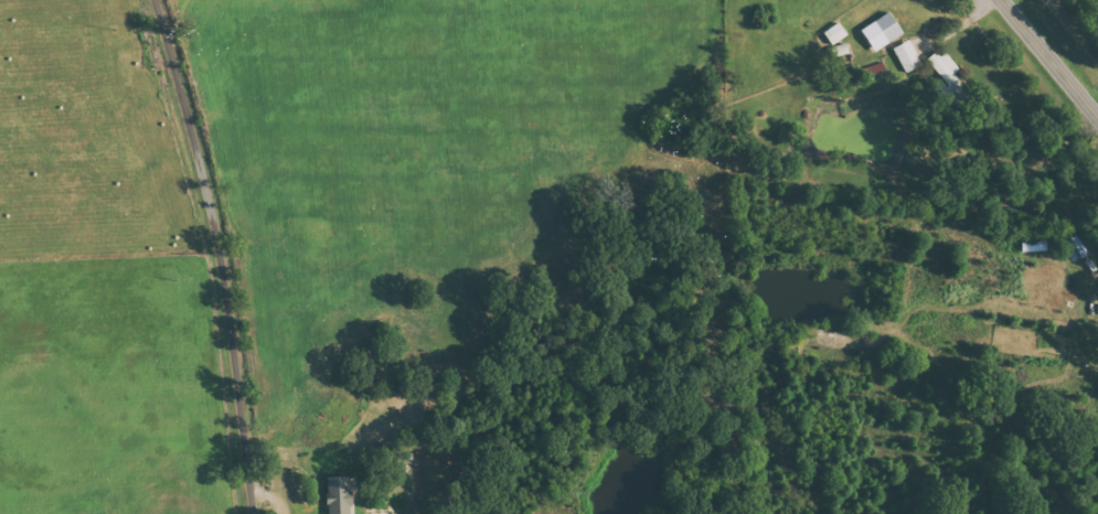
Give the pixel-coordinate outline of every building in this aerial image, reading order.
[(902,34),(888,12),(859,31),(873,52),(902,34)] [(892,49),(905,74),(922,65),(909,40),(892,49)] [(326,513),(349,513),(347,477),(324,478),(326,513)]
